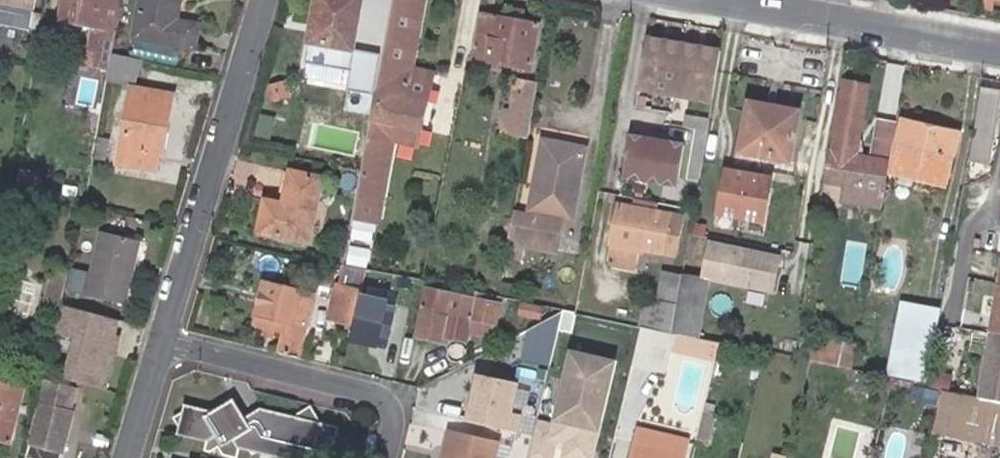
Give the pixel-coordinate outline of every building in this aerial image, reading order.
[(33,21),(36,0),(0,0),(0,14),(33,21)] [(116,28),(114,27),(118,0),(64,0),(61,17),(91,23),(86,47),(96,48),(94,63),(102,65),(109,66),(111,52),(116,28)] [(180,0),(142,0),(136,37),(196,47),(199,25),(176,20),(180,0)] [(364,0),(317,0),(309,39),(305,57),(349,65),(355,47),(355,46),(364,0)] [(378,72),(376,89),(383,90),(374,137),(392,140),(422,145),(433,85),(409,81),(411,68),(424,0),(391,0),(378,72)] [(476,56),(532,65),(539,20),(522,18),(524,7),(513,4),(510,16),(484,12),(476,56)] [(713,98),(722,47),(649,35),(639,85),(713,98)] [(355,47),(349,65),(354,66),(358,46),(355,46),(355,47)] [(109,66),(106,78),(134,83),(139,58),(111,52),(109,66)] [(435,73),(411,68),(409,81),(433,85),(435,73)] [(527,134),(537,78),(521,75),(520,83),(515,107),(510,131),(527,134)] [(287,79),(272,83),(274,96),(291,93),(287,79)] [(832,150),(829,149),(824,178),(884,189),(889,160),(854,153),(867,83),(844,79),(832,150)] [(162,153),(173,92),(131,85),(116,160),(155,168),(159,152),(162,153)] [(969,159),(989,162),(999,100),(999,89),(982,86),(969,159)] [(754,99),(744,147),(792,157),(802,108),(754,99)] [(510,131),(515,107),(505,105),(501,128),(501,130),(510,131)] [(949,180),(959,130),(901,118),(892,170),(918,174),(949,180)] [(623,172),(678,181),(686,141),(630,131),(623,172)] [(107,137),(96,136),(92,153),(104,155),(107,137)] [(367,136),(364,156),(389,160),(392,140),(374,137),(367,136)] [(573,219),(582,172),(577,171),(581,149),(542,141),(530,211),(513,208),(507,241),(523,243),(555,250),(561,217),(573,219)] [(577,171),(582,172),(586,150),(581,149),(577,171)] [(383,197),(389,160),(364,156),(357,194),(383,197)] [(733,165),(729,211),(779,216),(783,169),(733,165)] [(285,202),(292,168),(285,166),(278,201),(285,202)] [(267,198),(264,214),(313,225),(323,175),(292,168),(285,202),(278,201),(267,198)] [(383,197),(357,194),(354,214),(379,218),(383,197)] [(667,249),(672,213),(653,210),(654,200),(638,197),(637,208),(617,205),(608,261),(635,266),(638,245),(667,249)] [(682,214),(672,213),(667,249),(675,251),(682,214)] [(313,225),(264,214),(261,229),(310,239),(313,225)] [(69,287),(84,291),(123,300),(138,238),(98,230),(87,271),(73,268),(69,287)] [(783,254),(710,238),(701,278),(713,281),(775,294),(783,254)] [(523,243),(507,241),(505,253),(521,256),(523,243)] [(70,268),(54,264),(47,299),(62,302),(70,268)] [(684,274),(683,270),(663,267),(657,297),(643,305),(639,323),(641,323),(649,325),(671,330),(684,274)] [(412,276),(398,273),(396,282),(410,284),(412,276)] [(684,274),(671,330),(701,337),(713,281),(701,278),(684,274)] [(361,284),(337,278),(328,315),(353,321),(361,284)] [(284,328),(278,352),(298,357),(314,295),(262,281),(254,311),(257,312),(254,320),(264,323),(271,324),(274,325),(284,328)] [(420,326),(449,331),(450,328),(468,332),(470,324),(472,315),(496,321),(500,301),(428,287),(420,326)] [(375,290),(362,336),(400,347),(412,300),(375,290)] [(909,348),(918,301),(903,299),(895,346),(909,348)] [(935,304),(918,301),(909,348),(904,375),(923,378),(935,304)] [(542,307),(523,302),(521,312),(540,316),(542,307)] [(121,321),(62,306),(55,333),(73,338),(63,378),(108,390),(122,336),(117,335),(121,321)] [(494,330),(496,321),(472,315),(470,324),(494,330)] [(532,316),(528,359),(559,363),(564,319),(532,316)] [(271,324),(264,323),(262,332),(272,334),(274,325),(271,324)] [(649,325),(641,323),(632,360),(641,362),(649,325)] [(671,330),(649,325),(641,362),(667,367),(672,346),(712,355),(715,339),(701,337),(671,330)] [(571,349),(553,423),(536,419),(527,457),(555,457),(559,443),(566,444),(563,457),(594,457),(617,360),(571,349)] [(836,372),(820,369),(817,381),(832,385),(836,372)] [(470,402),(479,403),(475,422),(504,428),(513,384),(475,376),(470,402)] [(23,389),(0,383),(0,436),(11,439),(23,389)] [(942,387),(932,428),(999,443),(999,400),(942,387)] [(28,457),(29,457),(63,457),(74,409),(72,409),(74,397),(45,391),(28,457)] [(231,401),(223,406),(229,414),(236,408),(231,401)] [(223,406),(215,410),(184,402),(176,434),(208,442),(216,436),(222,445),(231,439),(237,448),(249,452),(252,457),(258,453),(279,457),(331,457),(340,451),(334,441),(338,426),(319,423),(308,405),(292,416),(259,408),(242,418),(236,408),(229,414),(223,406)] [(479,403),(470,402),(466,420),(475,422),(479,403)] [(685,435),(638,424),(630,457),(680,457),(685,435)] [(444,457),(495,457),(499,441),(451,431),(444,457)] [(499,441),(495,457),(507,457),(510,444),(499,441)]
